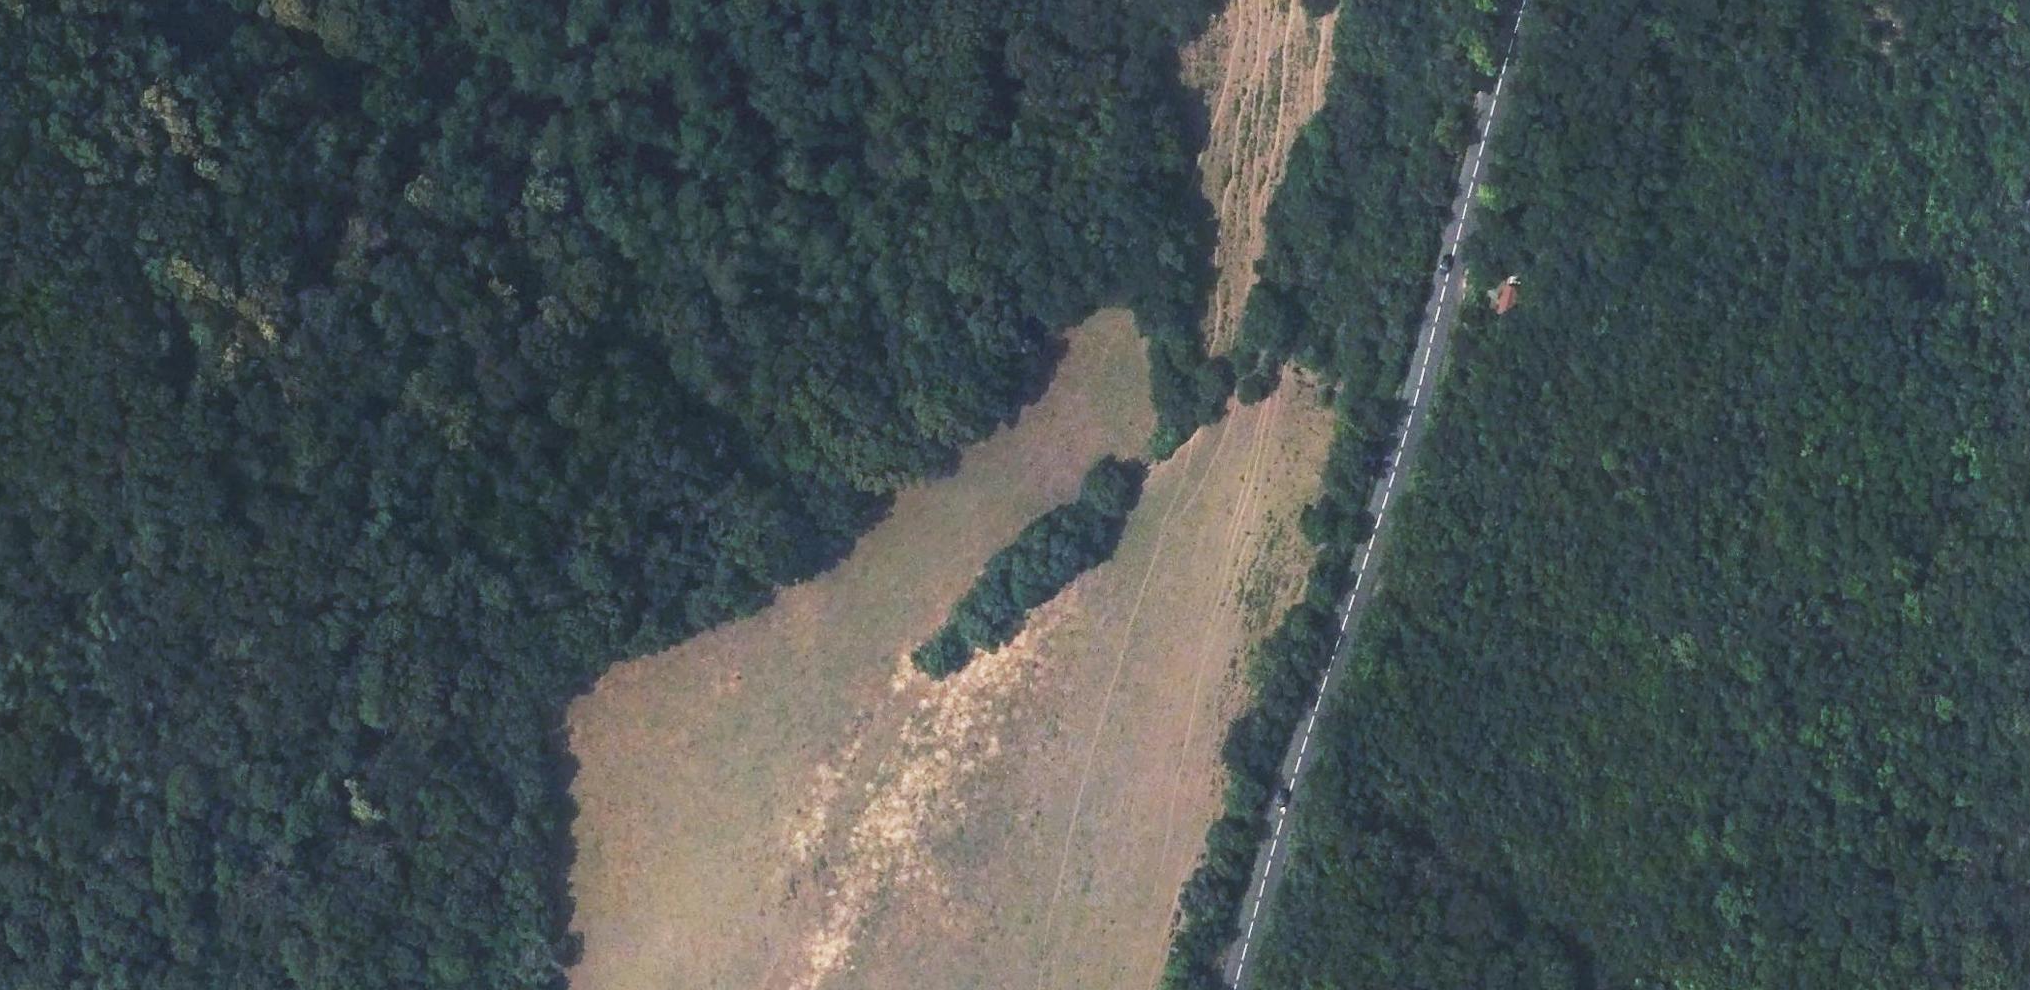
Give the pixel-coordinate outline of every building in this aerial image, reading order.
[(1516,314),(1522,285),(1506,281),(1500,311),(1516,314)]
